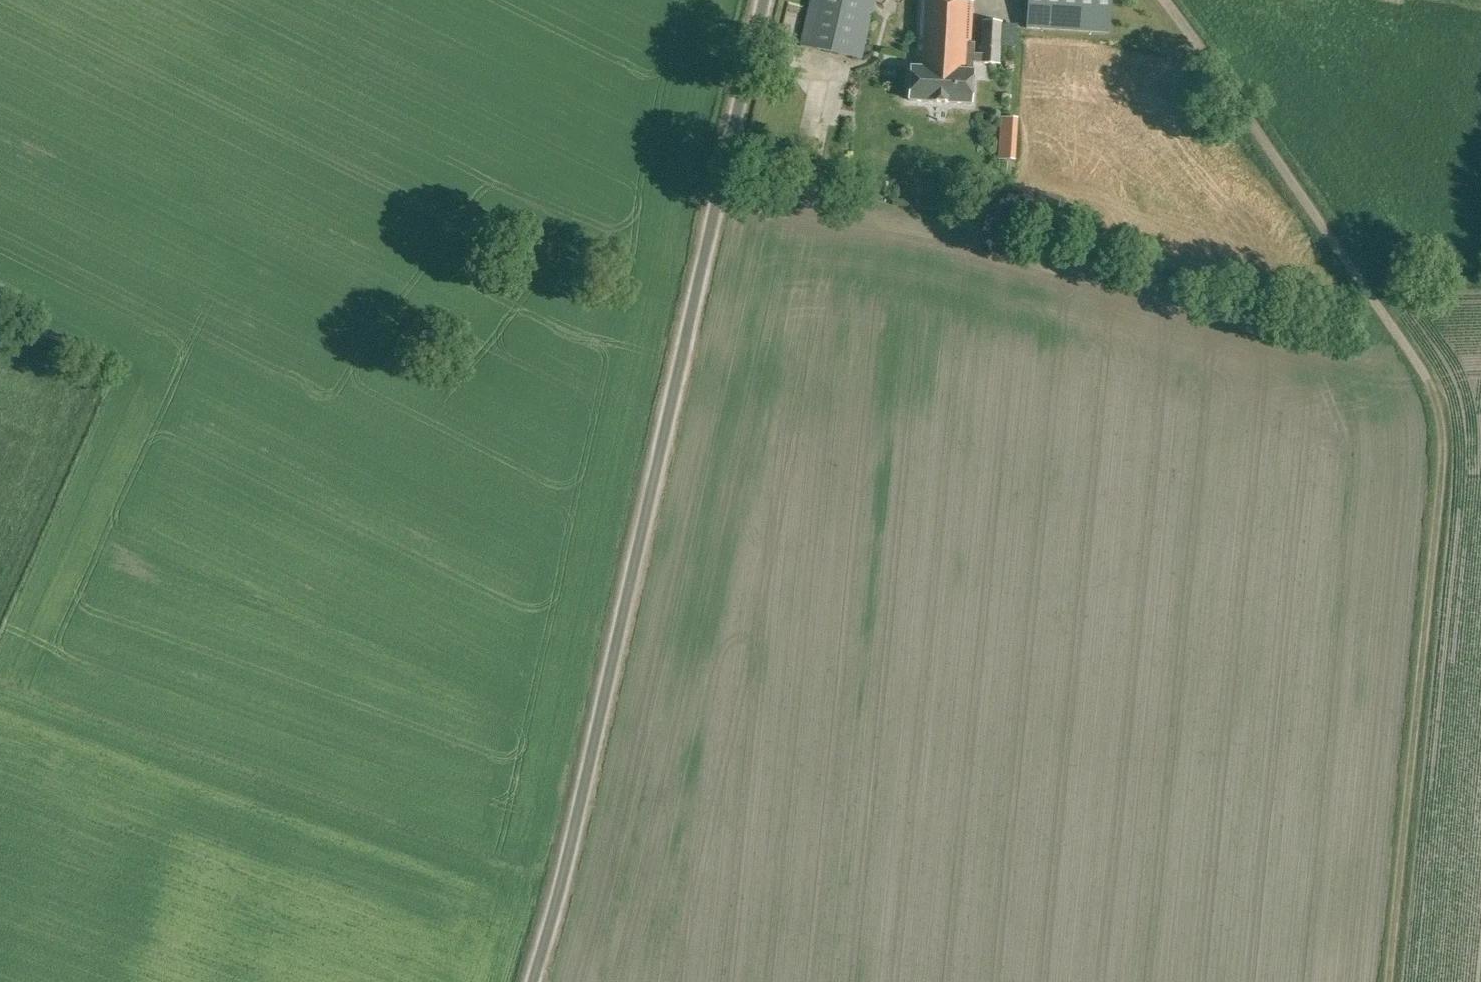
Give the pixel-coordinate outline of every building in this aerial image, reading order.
[(801,44),(860,58),(874,0),(811,0),(801,44)] [(974,53),(974,42),(971,42),(973,1),(964,0),(918,0),(914,67),(911,67),(909,100),(970,103),(972,70),(973,62),(1000,64),(1001,46),(1011,46),(1012,25),(1002,25),(1002,21),(982,20),(980,53),(974,53)] [(1121,0),(1037,0),(1036,33),(1121,34),(1121,0)] [(1015,159),(1017,118),(999,117),(997,158),(1015,159)]
